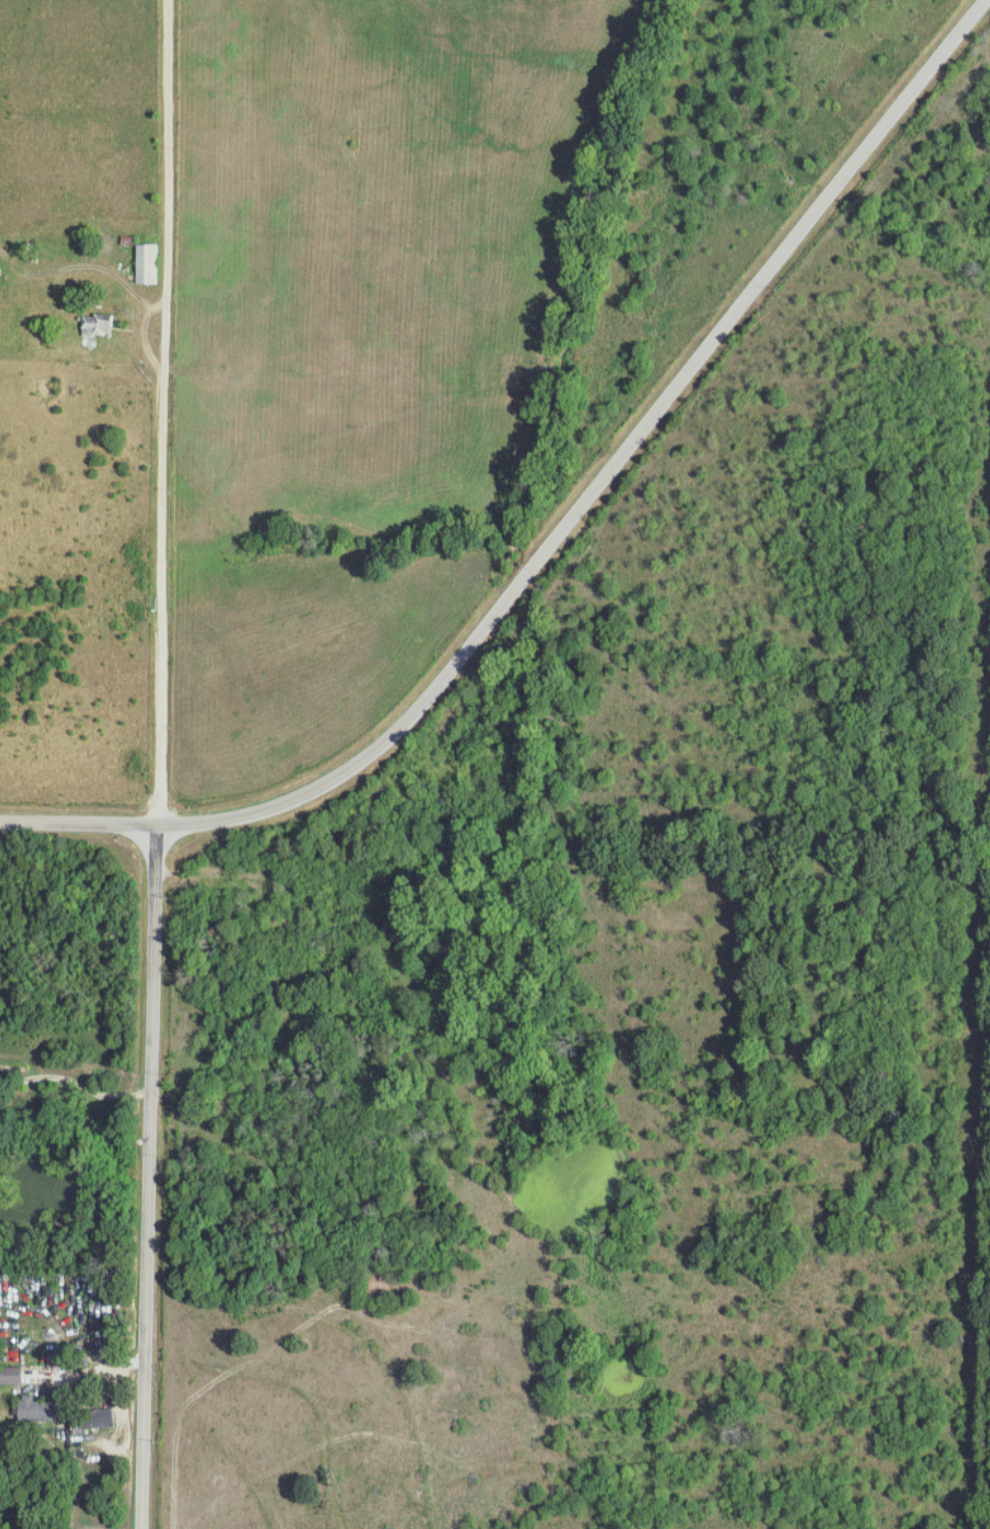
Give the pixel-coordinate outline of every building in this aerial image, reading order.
[(140,244),(140,283),(161,283),(161,244),(140,244)] [(115,337),(118,315),(98,312),(97,317),(88,315),(85,334),(115,337)] [(26,1367),(1,1367),(1,1384),(26,1385),(26,1367)] [(38,1401),(38,1395),(25,1395),(25,1406),(17,1405),(17,1419),(61,1420),(62,1401),(38,1401)] [(90,1428),(118,1428),(118,1409),(97,1409),(98,1421),(75,1421),(75,1436),(90,1435),(90,1428)]
